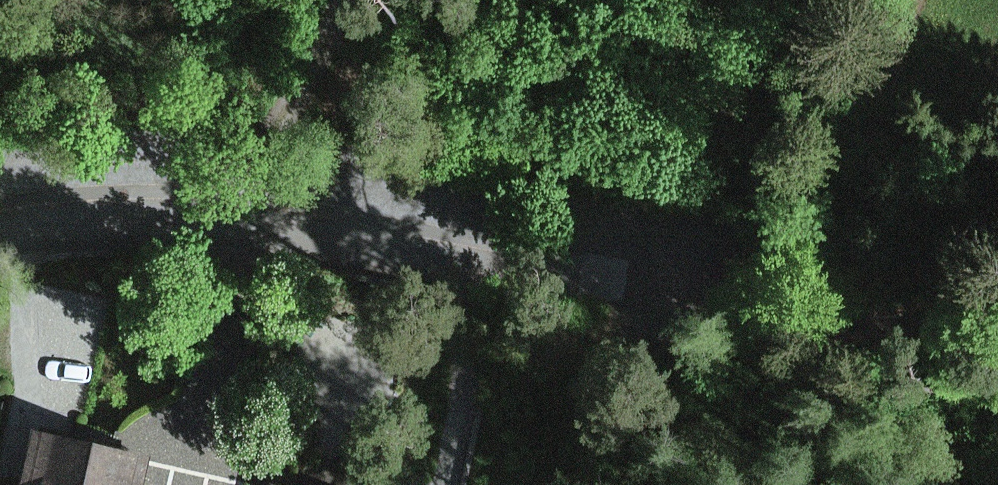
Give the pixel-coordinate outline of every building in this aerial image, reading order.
[(145,457),(25,432),(15,484),(139,484),(145,457)]
